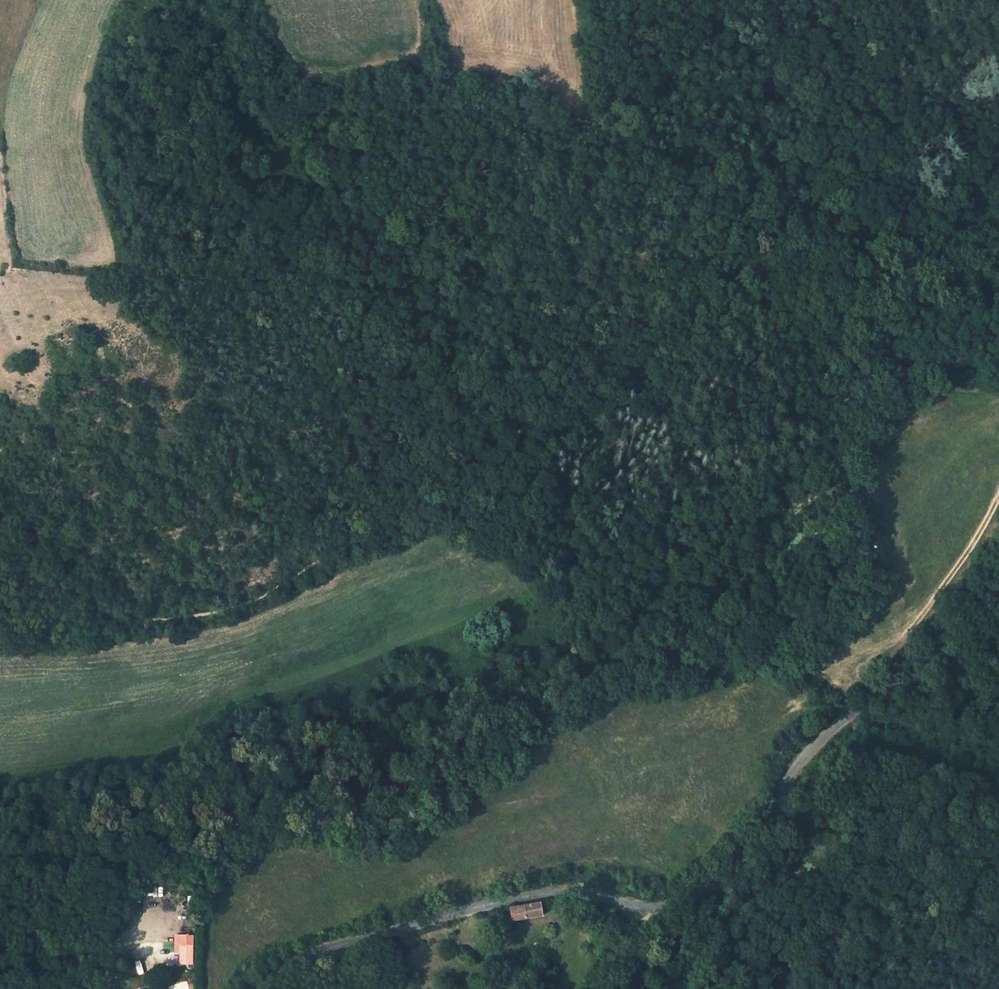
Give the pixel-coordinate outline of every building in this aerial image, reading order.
[(540,903),(509,906),(511,922),(542,918),(540,903)] [(363,917),(355,920),(358,930),(365,927),(363,917)] [(173,935),(173,953),(178,953),(178,965),(193,965),(193,935),(173,935)]
